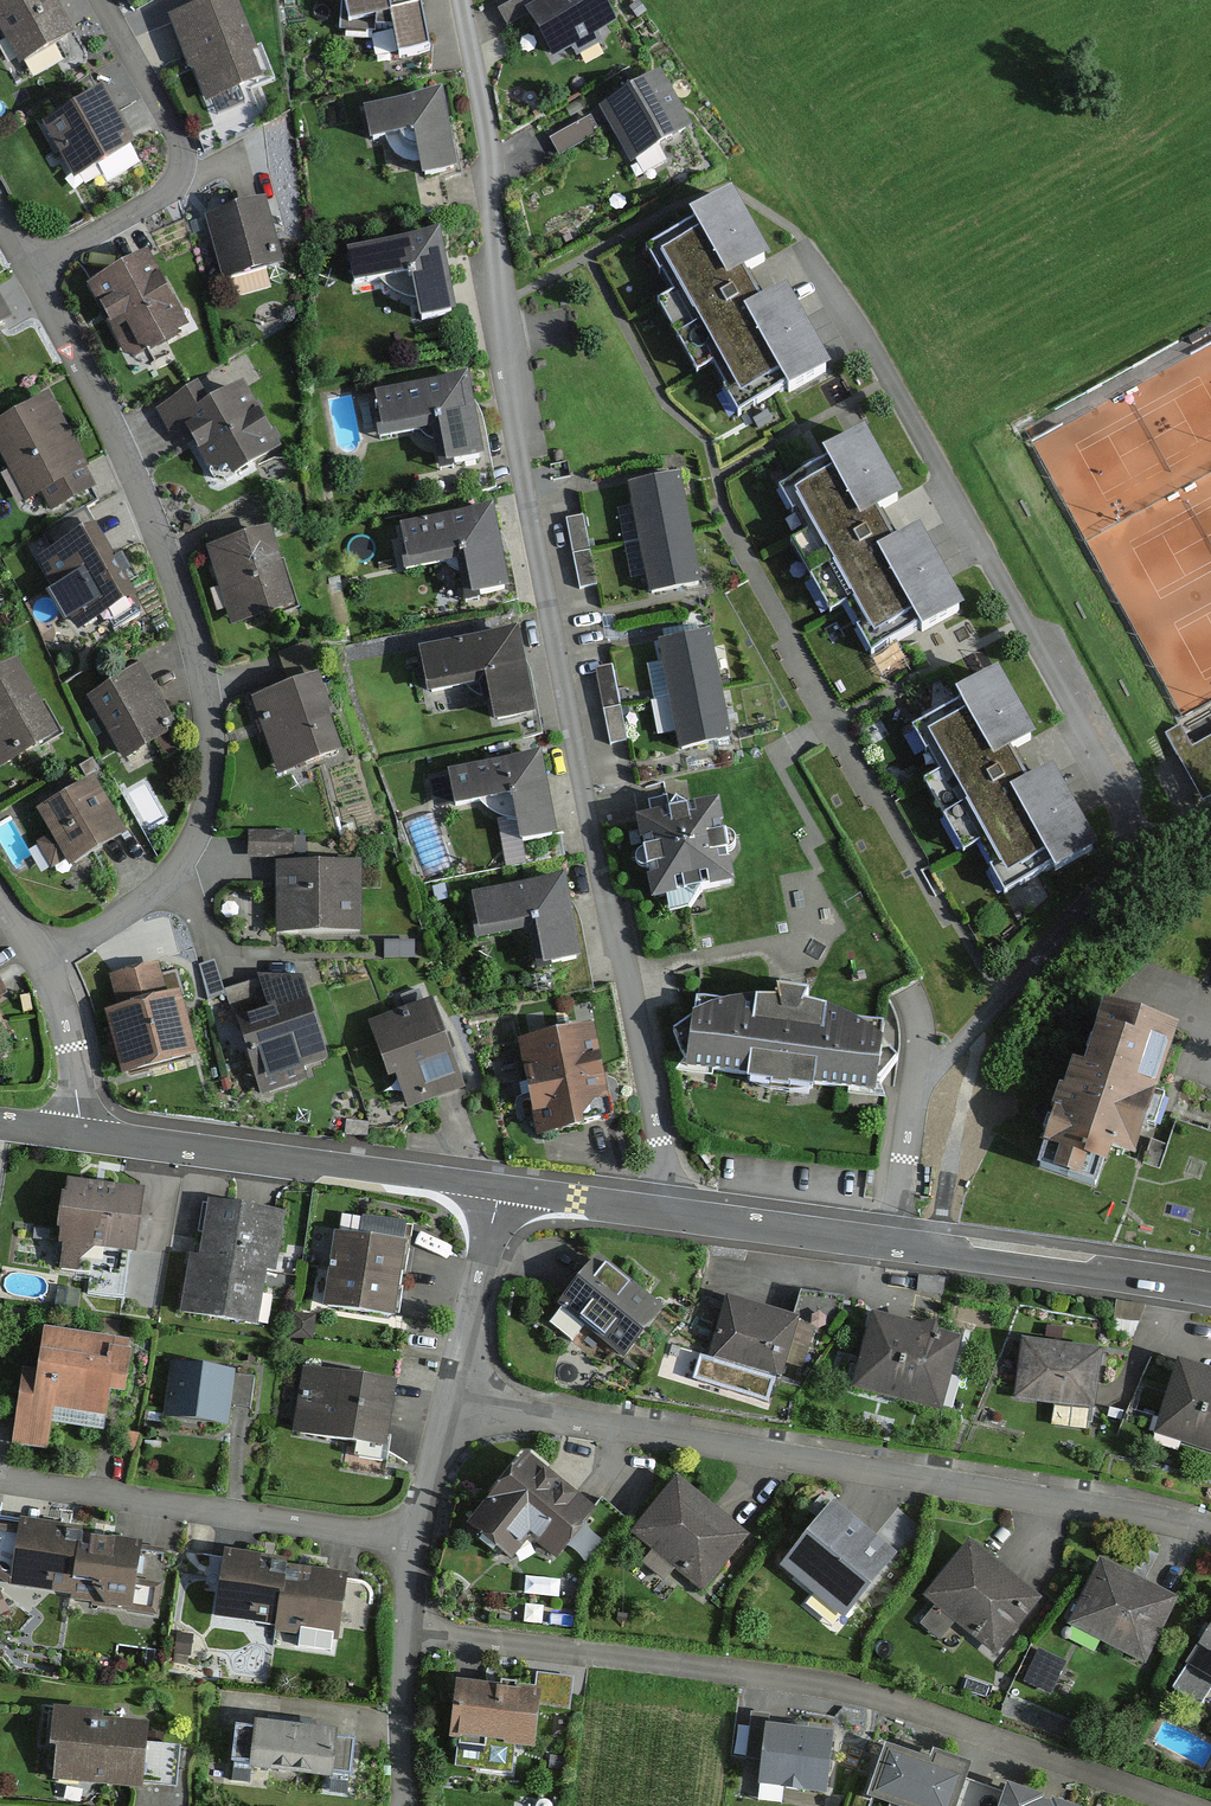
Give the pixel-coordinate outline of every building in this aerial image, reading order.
[(0,4),(0,11),(30,65),(79,39),(57,0),(7,0),(0,4)] [(347,18),(386,10),(393,47),(429,40),(421,0),(343,0),(347,18)] [(531,23),(556,67),(618,32),(599,0),(573,0),(531,23)] [(248,7),(189,26),(214,104),(273,85),(248,7)] [(443,85),(363,100),(369,136),(414,128),(421,169),(457,162),(443,85)] [(667,86),(612,115),(640,170),(695,142),(667,86)] [(110,101),(61,128),(89,181),(139,155),(110,101)] [(594,119),(551,139),(559,156),(602,136),(594,119)] [(749,207),(660,258),(757,427),(846,377),(749,207)] [(275,211),(220,223),(233,282),(288,270),(275,211)] [(439,229),(339,247),(345,284),(410,272),(418,313),(453,306),(439,229)] [(161,263),(107,292),(145,365),(200,336),(161,263)] [(233,284),(235,298),(271,294),(270,281),(233,284)] [(469,372),(369,390),(375,427),(440,415),(447,456),(483,449),(469,372)] [(211,390),(170,416),(186,441),(197,433),(223,473),(241,462),(253,481),(290,457),(252,398),(226,415),(211,390)] [(103,492),(57,405),(1,435),(37,503),(54,494),(64,513),(103,492)] [(979,616),(882,447),(793,497),(890,666),(979,616)] [(632,489),(642,540),(687,531),(677,480),(632,489)] [(492,506),(392,524),(398,561),(463,549),(471,590),(506,583),(492,506)] [(642,540),(652,591),(697,582),(687,531),(642,540)] [(104,536),(50,566),(90,635),(143,605),(104,536)] [(283,538),(220,555),(239,624),(302,607),(283,538)] [(12,617),(0,593),(0,623),(12,617)] [(518,634),(417,653),(424,690),(489,678),(496,718),(532,712),(518,634)] [(663,644),(672,696),(717,687),(708,636),(663,644)] [(598,663),(610,738),(626,736),(614,660),(598,663)] [(0,676),(0,748),(12,768),(65,737),(22,663),(0,676)] [(147,676),(97,704),(132,766),(182,738),(147,676)] [(316,680),(257,701),(281,768),(334,749),(320,711),(326,709),(316,680)] [(672,696),(682,747),(727,739),(717,687),(672,696)] [(1011,687),(921,738),(1019,908),(1109,857),(1011,687)] [(1174,737),(1207,803),(1210,801),(1210,718),(1174,737)] [(543,751),(443,769),(450,806),(514,794),(522,835),(558,828),(550,787),(543,751)] [(99,792),(49,818),(81,878),(131,851),(99,792)] [(730,811),(649,824),(663,914),(744,901),(730,811)] [(361,864),(276,863),(275,935),(361,935),(361,864)] [(578,892),(477,910),(484,947),(549,935),(556,976),(592,969),(578,892)] [(386,936),(387,952),(422,951),(421,936),(386,936)] [(159,962),(107,976),(117,1010),(104,1013),(121,1077),(199,1056),(181,991),(168,995),(159,962)] [(261,981),(226,992),(260,1097),(308,1081),(304,1067),(329,1059),(298,963),(259,975),(261,981)] [(903,1033),(708,1006),(698,1081),(892,1108),(903,1033)] [(425,1107),(474,1092),(448,1009),(386,1027),(401,1075),(414,1071),(425,1107)] [(1162,1041),(1086,1017),(1037,1177),(1090,1193),(1098,1166),(1122,1173),(1162,1041)] [(595,1027),(519,1041),(536,1139),(585,1130),(584,1122),(595,1102),(608,1100),(595,1027)] [(144,1190),(69,1180),(58,1259),(113,1266),(116,1246),(136,1249),(144,1190)] [(211,1207),(204,1259),(261,1267),(273,1269),(280,1217),(211,1207)] [(401,1247),(340,1238),(335,1272),(396,1281),(401,1247)] [(253,1321),(261,1267),(204,1259),(192,1258),(185,1312),(253,1321)] [(658,1311),(600,1263),(566,1304),(624,1352),(658,1311)] [(396,1281),(335,1272),(330,1306),(391,1315),(396,1281)] [(805,1317),(727,1295),(708,1361),(786,1383),(805,1317)] [(954,1337),(872,1315),(855,1380),(937,1402),(954,1337)] [(139,1345),(51,1332),(45,1371),(34,1370),(23,1447),(54,1451),(60,1406),(129,1416),(139,1345)] [(1093,1356),(1017,1347),(1010,1406),(1086,1414),(1093,1356)] [(396,1379),(300,1364),(290,1427),(385,1443),(396,1379)] [(241,1375),(181,1366),(173,1419),(233,1428),(241,1375)] [(1171,1373),(1154,1437),(1210,1452),(1210,1384),(1171,1373)] [(606,1514),(535,1456),(478,1526),(520,1559),(533,1542),(563,1567),(606,1514)] [(751,1546),(689,1489),(644,1538),(705,1595),(751,1546)] [(889,1563),(827,1516),(778,1580),(840,1627),(889,1563)] [(71,1598),(80,1540),(0,1529),(0,1575),(22,1591),(71,1598)] [(80,1540),(71,1598),(146,1609),(155,1551),(80,1540)] [(1035,1606),(957,1548),(921,1597),(998,1654),(1035,1606)] [(277,1625),(286,1565),(227,1556),(218,1616),(277,1625)] [(337,1634),(346,1574),(286,1565),(277,1625),(337,1634)] [(1173,1607),(1096,1569),(1067,1629),(1143,1667),(1173,1607)] [(1173,1669),(1210,1690),(1210,1602),(1173,1669)] [(1067,1666),(1039,1657),(1028,1691),(1057,1700),(1067,1666)] [(540,1704),(469,1696),(460,1776),(517,1782),(521,1747),(535,1748),(540,1704)] [(58,1714),(55,1746),(60,1746),(58,1774),(175,1785),(178,1752),(144,1749),(146,1730),(99,1726),(99,1718),(58,1714)] [(834,1733),(752,1722),(745,1781),(827,1791),(834,1733)] [(293,1786),(298,1738),(238,1731),(233,1779),(293,1786)] [(353,1792),(358,1744),(298,1738),(293,1786),(353,1792)] [(880,1746),(861,1801),(874,1805),(958,1805),(973,1766),(930,1751),(926,1762),(880,1746)] [(1015,1786),(1008,1805),(1070,1805),(1015,1786)]
